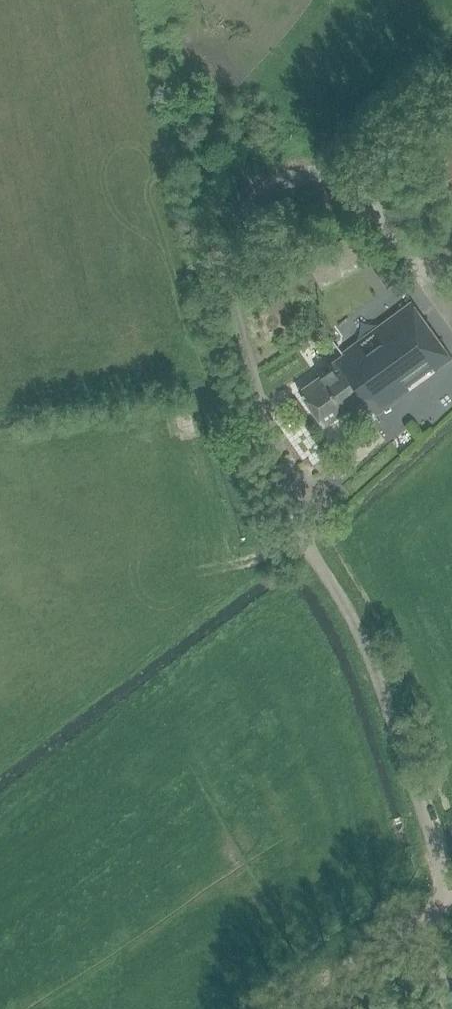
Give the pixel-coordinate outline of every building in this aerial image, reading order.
[(327,363),(330,368),(299,391),(323,425),(362,398),(374,414),(450,359),(410,303),(327,363)]
